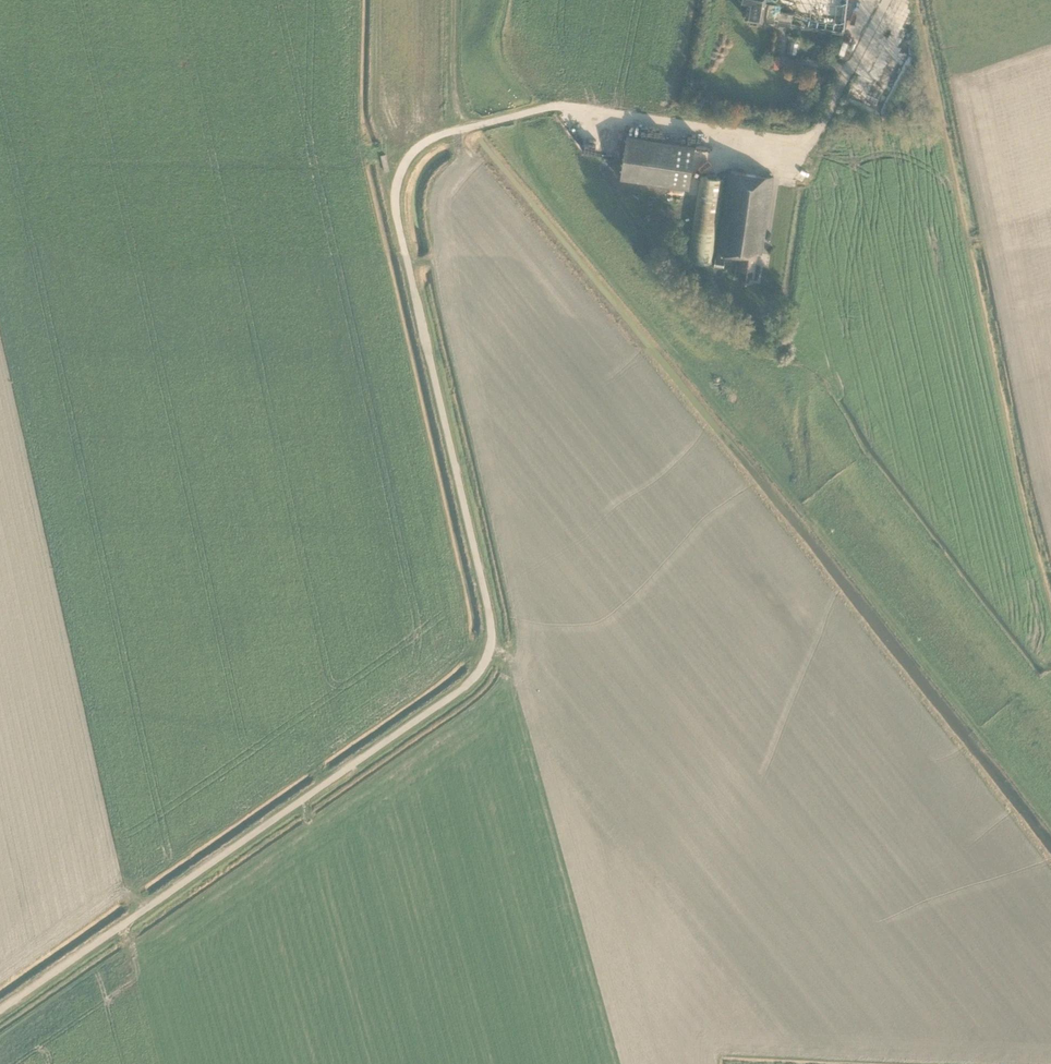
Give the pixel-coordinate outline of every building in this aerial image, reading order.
[(745,15),(762,18),(762,17),(777,20),(777,22),(843,32),(846,0),(748,0),(745,15)] [(622,176),(689,186),(695,143),(628,133),(622,176)] [(762,252),(773,175),(729,169),(717,252),(741,256),(738,277),(753,279),(757,251),(762,252)] [(688,258),(712,262),(724,177),(700,174),(688,258)]
